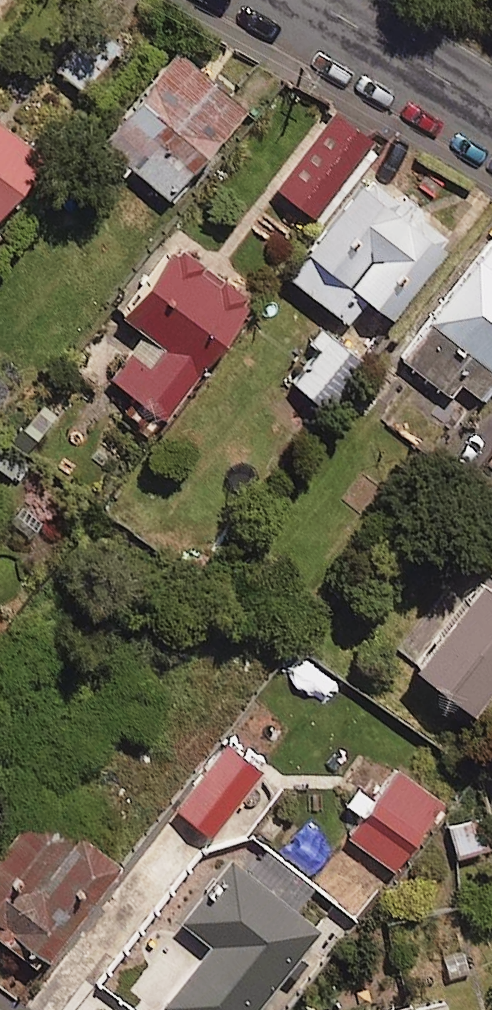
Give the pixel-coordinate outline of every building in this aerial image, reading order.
[(279,97),(199,41),(121,154),(201,209),(279,97)] [(0,94),(0,232),(67,144),(0,94)] [(373,101),(303,188),(345,221),(415,134),(373,101)] [(328,263),(398,319),(480,218),(411,162),(328,263)] [(172,408),(281,290),(206,222),(137,297),(169,327),(130,370),(172,408)] [(491,401),(491,271),(430,358),(491,401)] [(366,366),(328,334),(291,378),(329,410),(366,366)] [(473,694),(491,670),(491,550),(415,650),(473,694)] [(208,798),(247,828),(296,764),(257,734),(208,798)] [(354,825),(399,858),(455,782),(410,749),(354,825)] [(38,958),(134,836),(53,773),(0,840),(0,928),(38,958)] [(11,792),(0,784),(0,805),(11,792)] [(489,849),(481,819),(449,828),(457,858),(489,849)] [(241,845),(188,914),(218,937),(172,997),(189,1009),(263,1009),(335,915),(241,845)]
